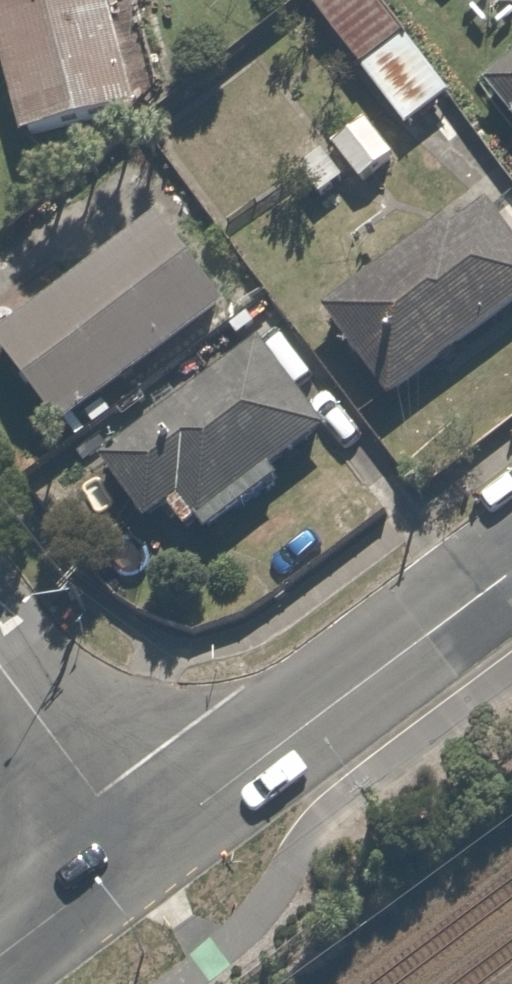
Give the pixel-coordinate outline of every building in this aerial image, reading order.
[(20,132),(133,101),(105,0),(0,0),(0,58),(20,132)] [(399,122),(442,89),(373,0),(305,0),(399,122)] [(472,89),(511,138),(511,57),(472,89)] [(308,313),(380,409),(511,309),(511,250),(468,192),(308,313)] [(0,334),(0,358),(57,430),(221,301),(153,214),(0,334)] [(87,466),(141,536),(188,500),(207,524),(327,431),(255,337),(87,466)]
